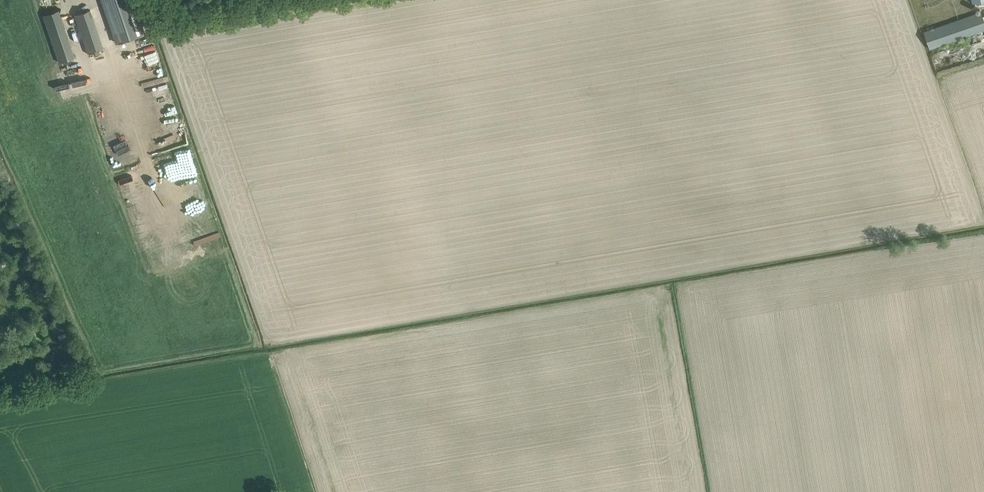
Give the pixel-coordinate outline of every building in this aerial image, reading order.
[(145,33),(133,0),(102,0),(116,43),(145,33)] [(60,62),(75,57),(59,9),(44,15),(60,62)] [(90,9),(75,15),(88,52),(103,47),(90,9)] [(929,49),(983,30),(983,21),(981,12),(923,32),(929,49)] [(66,90),(90,79),(85,68),(61,79),(66,90)]
